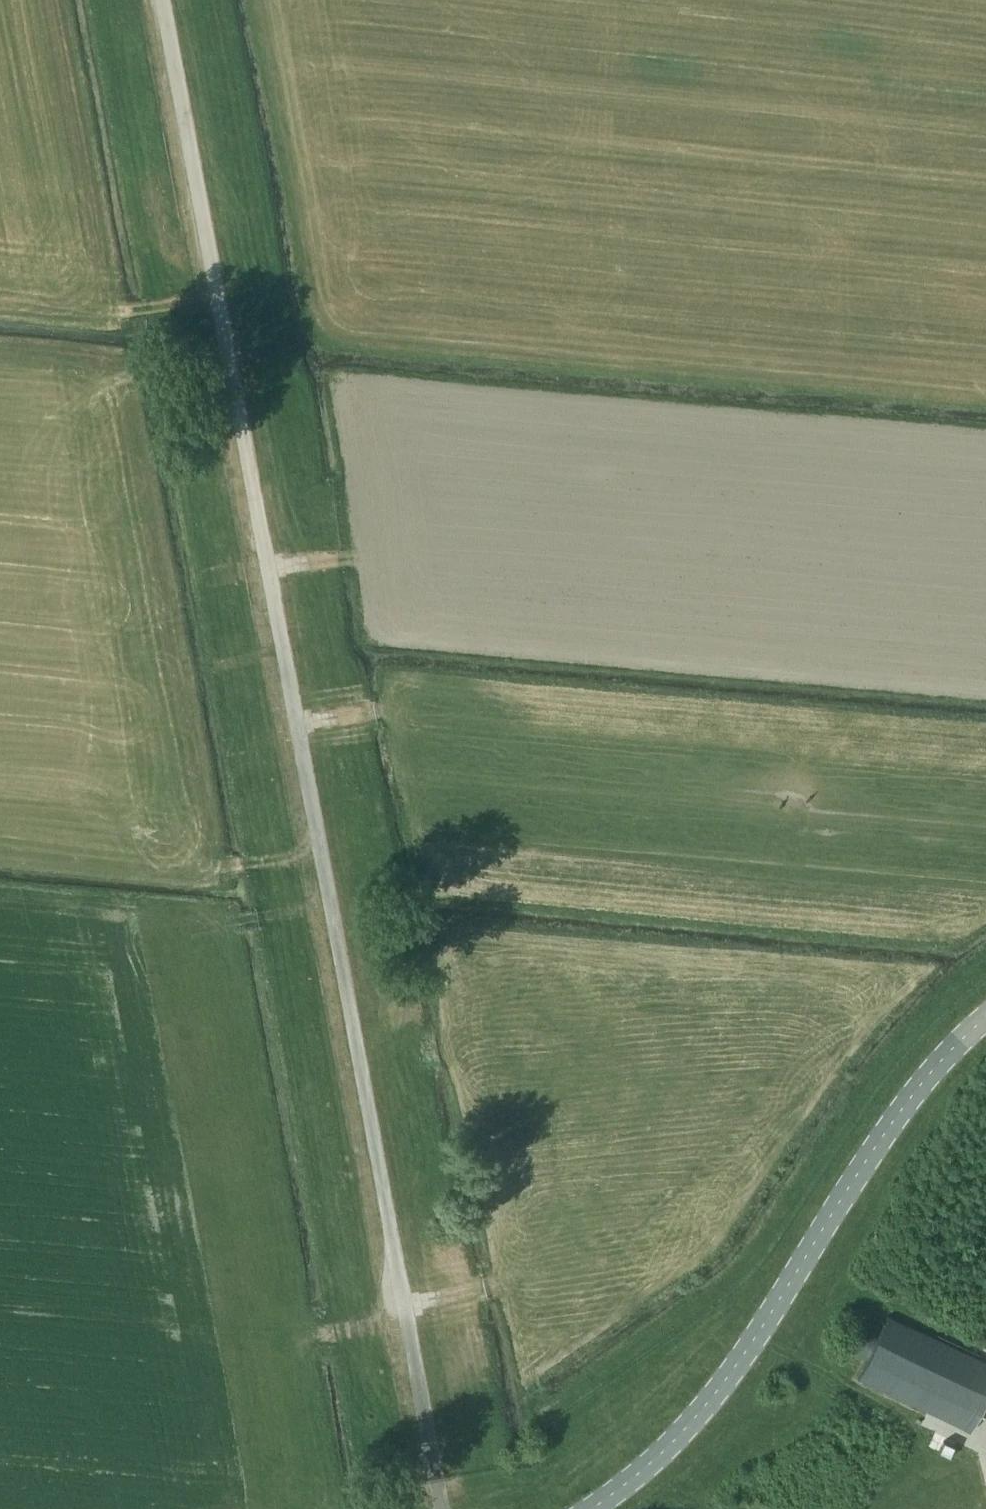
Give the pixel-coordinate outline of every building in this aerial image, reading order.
[(888,1315),(879,1333),(867,1328),(855,1355),(867,1361),(858,1379),(927,1411),(970,1432),(985,1398),(985,1361),(978,1358),(974,1356),(975,1353),(971,1351),(969,1353),(888,1315)] [(944,1440),(939,1451),(950,1457),(955,1446),(944,1440)]
